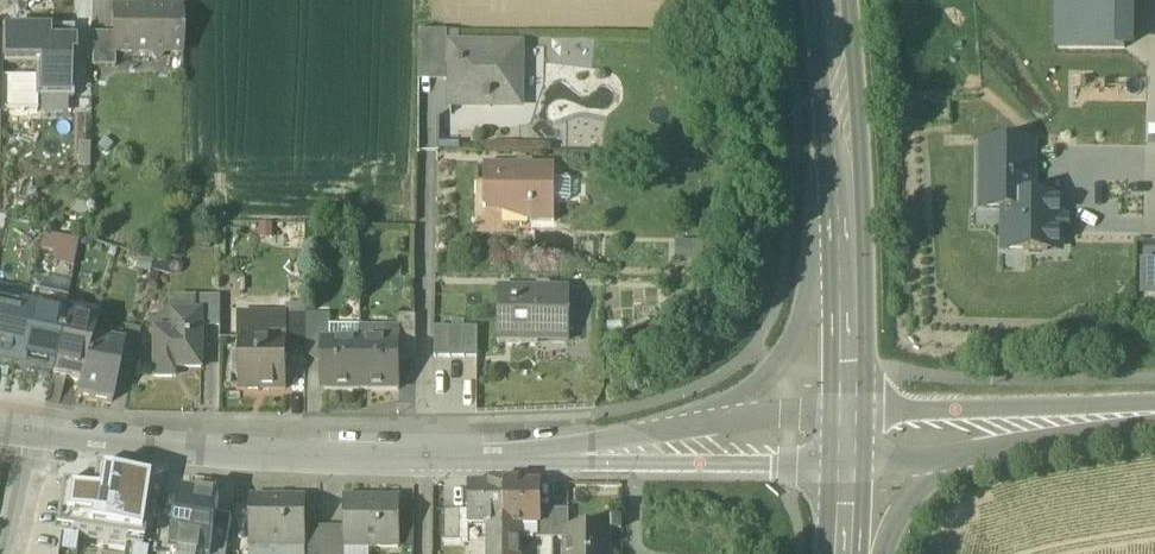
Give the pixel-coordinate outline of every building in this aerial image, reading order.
[(1129,48),(1128,0),(1059,0),(1060,49),(1129,48)] [(182,11),(114,11),(113,35),(113,53),(115,54),(149,54),(156,61),(164,54),(182,54),(182,11)] [(1,39),(0,67),(35,68),(34,101),(72,101),(73,29),(1,28),(1,39)] [(446,33),(419,33),(419,72),(446,72),(446,33)] [(113,35),(92,34),(92,68),(114,68),(115,54),(113,53),(113,35)] [(521,51),(452,50),(450,102),(484,103),(484,113),(490,113),(490,110),(520,111),(521,51)] [(991,145),(990,177),(1033,178),(1033,145),(991,145)] [(556,170),(485,168),(484,210),(532,211),(532,224),(555,225),(556,170)] [(1004,209),(1003,251),(1048,251),(1048,241),(1061,241),(1061,200),(1033,200),(1033,178),(990,177),(982,177),(982,208),(1004,209)] [(39,251),(53,253),(51,264),(73,268),(78,239),(41,234),(39,251)] [(1145,267),(1145,298),(1154,298),(1154,267),(1145,267)] [(570,292),(500,290),(499,335),(539,336),(539,343),(569,344),(570,292)] [(221,301),(201,300),(201,310),(201,315),(204,315),(204,329),(221,329),(221,301)] [(189,303),(174,303),(174,315),(201,315),(201,310),(197,310),(189,303)] [(16,367),(27,311),(0,306),(0,364),(16,367)] [(63,318),(27,311),(16,367),(52,374),(63,318)] [(201,315),(174,315),(173,332),(154,332),(154,380),(176,380),(176,371),(203,371),(204,329),(204,315),(201,315)] [(324,318),(306,317),(306,319),(306,353),(322,354),(322,343),(324,343),(324,318)] [(416,318),(399,317),(399,344),(400,344),(400,354),(416,354),(416,318)] [(97,325),(63,318),(52,374),(80,380),(92,341),(97,325)] [(306,319),(293,319),(293,356),(306,356),(306,353),(306,319)] [(140,331),(121,328),(118,346),(122,347),(120,359),(134,362),(140,331)] [(450,329),(435,329),(435,358),(449,358),(450,329)] [(464,329),(450,329),(449,358),(464,359),(464,329)] [(477,329),(464,329),(464,359),(477,359),(477,329)] [(288,346),(260,346),(260,341),(241,340),(240,390),(248,390),(248,393),(261,393),(261,390),(287,391),(288,346)] [(118,346),(92,341),(80,380),(76,396),(112,403),(120,359),(122,347),(118,346)] [(324,343),(322,343),(322,354),(322,392),(361,392),(361,344),(324,343)] [(399,344),(361,344),(361,392),(400,392),(400,354),(400,344),(399,344)] [(91,491),(61,486),(55,530),(141,543),(151,478),(94,469),(91,491)] [(539,485),(504,485),(504,486),(504,527),(520,527),(539,527),(539,512),(539,485)] [(504,486),(469,486),(469,527),(488,527),(504,527),(504,486)] [(184,495),(179,529),(175,528),(172,553),(212,553),(218,516),(220,500),(216,499),(213,494),(203,493),(199,497),(184,495)] [(304,499),(250,499),(249,547),(303,548),(304,533),(304,499)] [(398,500),(345,500),(345,527),(345,549),(397,549),(398,500)] [(462,512),(444,512),(444,543),(462,543),(462,512)] [(553,540),(553,512),(539,512),(539,527),(539,538),(537,538),(538,541),(553,540)] [(569,533),(569,512),(553,512),(553,540),(567,540),(567,533),(569,533)] [(218,516),(212,553),(227,553),(232,518),(218,516)] [(319,527),(319,533),(319,553),(345,553),(345,549),(345,527),(319,527)] [(488,527),(488,553),(504,553),(504,527),(488,527)] [(504,527),(504,553),(520,553),(520,538),(520,527),(504,527)] [(539,527),(520,527),(520,538),(537,538),(539,538),(539,527)] [(304,533),(303,548),(303,553),(319,553),(319,533),(304,533)] [(567,533),(567,540),(567,553),(608,553),(608,533),(569,533),(567,533)]
